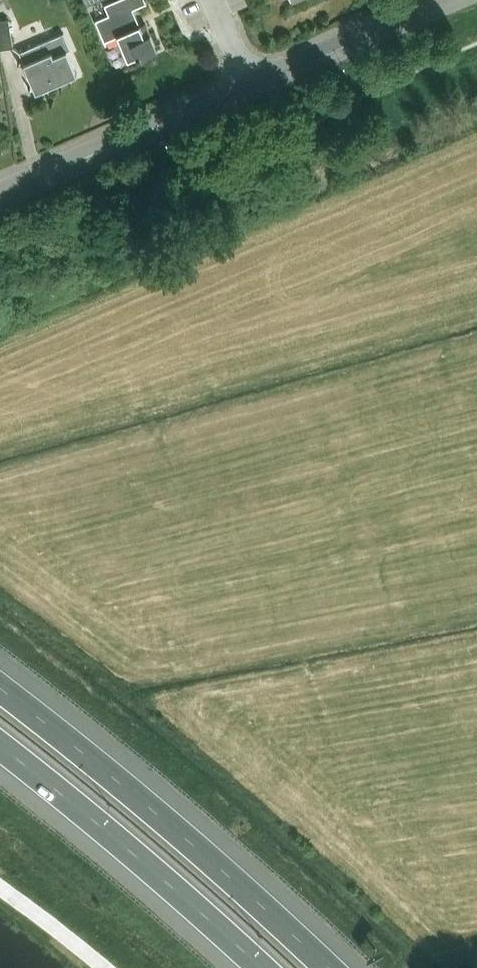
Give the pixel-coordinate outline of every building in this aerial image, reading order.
[(88,8),(109,0),(85,0),(88,8)] [(138,58),(139,59),(157,51),(145,23),(139,25),(133,9),(146,3),(145,0),(115,0),(104,5),(108,15),(95,21),(105,45),(106,45),(105,42),(117,36),(123,49),(120,50),(125,61),(137,56),(138,58)] [(0,21),(0,49),(12,48),(19,53),(36,92),(77,75),(67,51),(70,50),(63,33),(19,52),(12,47),(8,20),(0,21)]
